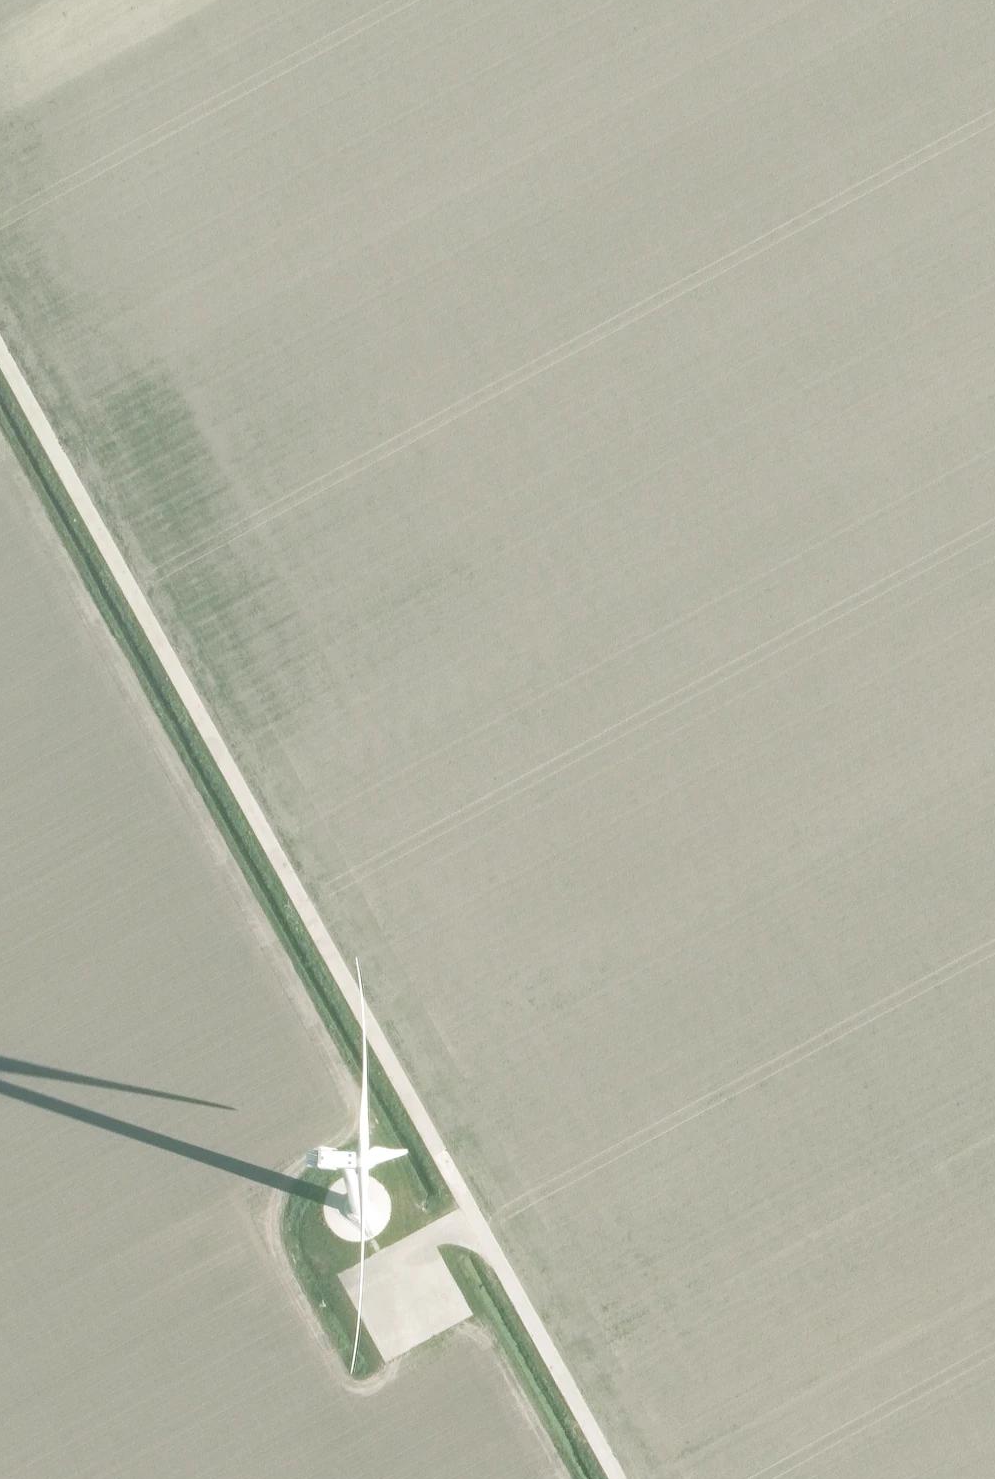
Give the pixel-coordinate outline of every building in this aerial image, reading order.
[(366,1208),(366,1207),(366,1206),(365,1205),(365,1204),(365,1203),(364,1203),(364,1202),(363,1202),(363,1201),(362,1201),(362,1200),(361,1200),(360,1200),(359,1199),(358,1199),(357,1199),(356,1199),(355,1200),(354,1200),(353,1201),(352,1201),(352,1202),(351,1202),(351,1203),(350,1204),(350,1205),(350,1206),(350,1207),(350,1208),(350,1209),(350,1210),(350,1211),(351,1211),(351,1212),(351,1213),(352,1213),(352,1214),(353,1214),(354,1214),(354,1215),(355,1215),(356,1215),(357,1215),(358,1215),(359,1215),(360,1215),(361,1215),(362,1214),(363,1214),(363,1213),(364,1213),(364,1212),(365,1211),(365,1210),(365,1209),(366,1209),(366,1208)]
